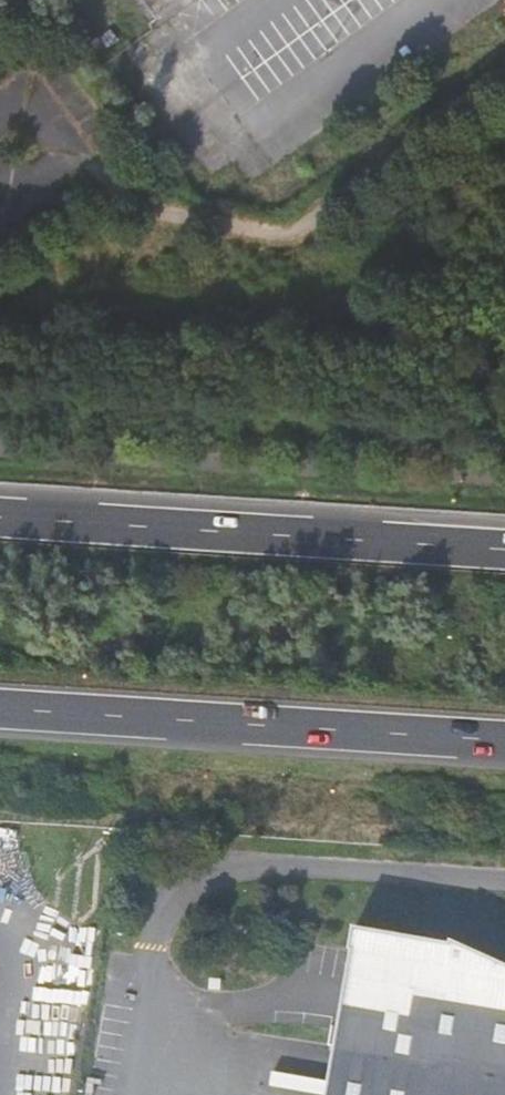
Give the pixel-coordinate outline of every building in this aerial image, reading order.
[(156,19),(181,0),(142,0),(156,19)] [(352,951),(354,951),(329,1094),(504,1094),(504,964),(453,940),(453,943),(356,927),(352,951)]
